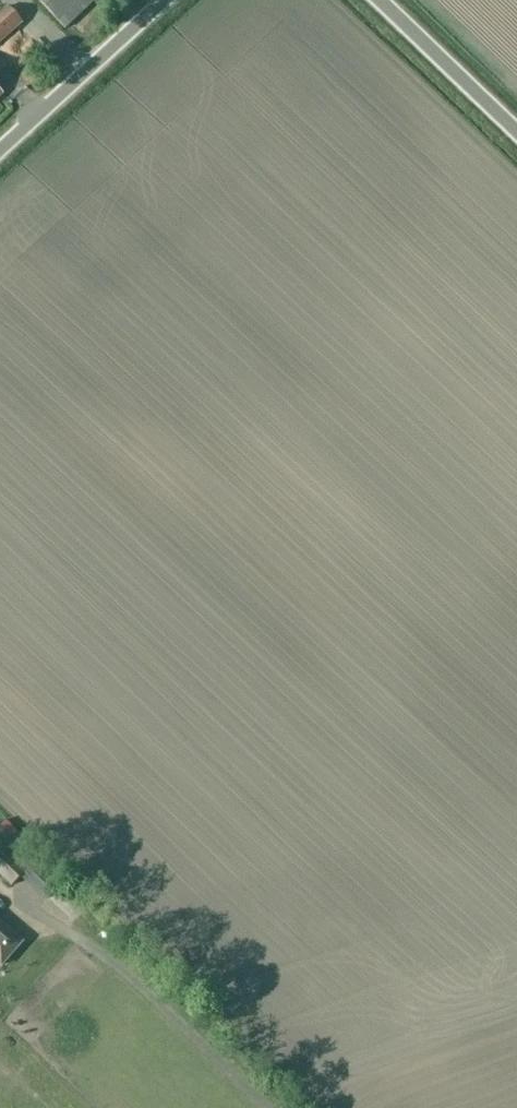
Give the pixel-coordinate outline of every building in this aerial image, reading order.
[(64,29),(94,0),(37,0),(64,29)] [(0,12),(0,41),(21,23),(7,7),(0,12)] [(10,885),(35,859),(16,841),(0,857),(0,875),(10,885)] [(1,965),(21,942),(0,923),(0,965),(1,965)]
